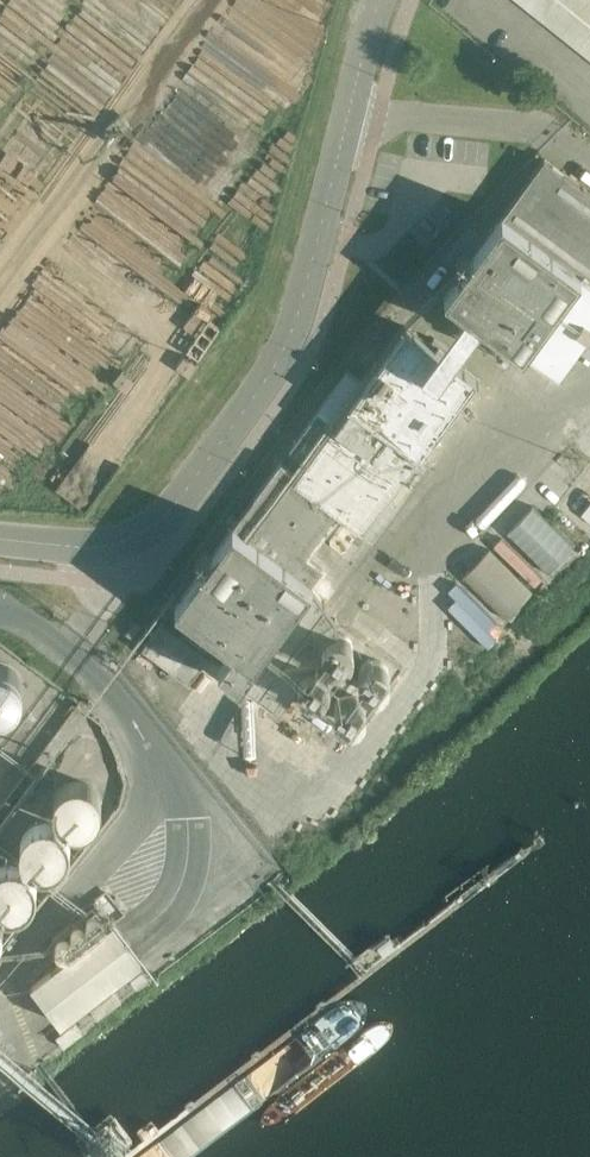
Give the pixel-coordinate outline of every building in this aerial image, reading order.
[(589,59),(589,0),(516,0),(589,59)] [(544,158),(444,294),(465,309),(482,322),(558,379),(589,336),(589,192),(544,158)] [(499,346),(498,347),(498,349),(498,350),(498,351),(498,353),(498,354),(499,355),(500,356),(501,357),(502,358),(503,359),(505,359),(506,359),(508,359),(510,358),(512,356),(513,355),(513,354),(514,352),(514,351),(514,350),(513,348),(513,347),(512,346),(511,345),(510,344),(508,343),(507,343),(505,343),(503,343),(502,344),(500,345),(499,346)] [(510,529),(552,570),(579,542),(537,502),(510,529)] [(344,552),(360,530),(347,520),(331,542),(344,552)] [(533,591),(490,549),(463,576),(506,618),(533,591)] [(141,625),(135,620),(131,626),(127,631),(133,636),(133,635),(137,630),(141,625)] [(208,656),(161,622),(156,629),(146,643),(142,648),(189,682),(208,656)] [(338,632),(336,633),(335,633),(333,633),(331,634),(330,635),(328,636),(326,638),(325,639),(324,641),(323,643),(322,645),(321,647),(321,650),(321,652),(322,654),(322,656),(323,658),(324,660),(326,662),(327,664),(329,665),(331,666),(333,667),(336,667),(338,668),(340,668),(342,667),(345,667),(347,666),(349,665),(350,663),(352,662),(353,660),(354,658),(355,656),(356,653),(356,651),(356,649),(356,647),(356,646),(355,643),(354,641),(353,639),(352,639),(351,637),(349,636),(347,634),(345,633),(343,633),(340,632),(338,632)] [(370,660),(367,661),(366,662),(364,663),(362,665),(360,668),(360,670),(359,672),(359,675),(359,678),(360,680),(361,682),(362,683),(364,686),(366,687),(368,688),(371,689),(373,690),(375,690),(378,689),(381,688),(383,687),(385,686),(386,684),(387,682),(389,680),(390,676),(390,674),(390,672),(389,670),(388,668),(387,666),(386,664),(384,662),(382,661),(380,660),(378,659),(376,659),(374,659),(372,659),(370,660)] [(316,664),(312,665),(311,665),(309,665),(307,666),(305,668),(303,669),(301,671),(300,672),(299,674),(298,677),(297,679),(297,681),(297,684),(297,685),(297,686),(298,688),(299,690),(300,692),(302,694),(303,696),(305,697),(307,698),(310,699),(313,700),(315,700),(317,699),(320,699),(322,698),(324,697),(326,696),(327,694),(329,693),(330,691),(331,689),(332,686),(332,685),(332,683),(332,681),(332,678),(331,676),(330,674),(329,672),(328,670),(326,669),(324,667),(322,666),(320,665),(317,665),(316,664)] [(377,710),(386,699),(373,690),(365,701),(377,710)] [(344,692),(342,693),(341,694),(339,696),(338,697),(336,699),(336,700),(335,702),(335,704),(335,706),(335,707),(335,709),(335,711),(336,713),(337,715),(338,717),(341,719),(343,721),(345,722),(347,722),(349,722),(352,722),(355,722),(358,721),(360,719),(362,717),(363,716),(364,715),(365,713),(365,711),(366,709),(366,707),(366,705),(365,702),(365,700),(364,699),(362,697),(360,695),(358,693),(356,692),(354,691),(352,691),(349,691),(346,691),(344,692)] [(101,802),(101,800),(101,799),(100,797),(99,794),(98,792),(96,790),(94,788),(92,786),(88,784),(86,782),(83,782),(81,781),(78,781),(75,781),(73,781),(70,782),(68,783),(66,784),(65,784),(63,786),(61,787),(59,789),(57,793),(56,794),(55,796),(54,799),(54,800),(54,803),(54,806),(54,808),(54,810),(55,812),(56,815),(57,817),(59,819),(60,821),(62,823),(65,825),(67,826),(71,827),(72,828),(75,828),(77,828),(80,828),(84,828),(87,827),(89,825),(91,824),(93,822),(95,820),(97,818),(99,815),(100,812),(101,810),(101,807),(101,804),(101,802)] [(30,829),(28,831),(26,833),(25,836),(23,838),(22,841),(22,843),(22,845),(21,846),(21,849),(22,851),(22,854),(23,857),(24,859),(26,863),(28,865),(30,866),(32,868),(35,870),(37,871),(40,871),(42,872),(45,872),(48,872),(51,872),(55,871),(57,870),(59,868),(62,867),(63,865),(66,862),(67,860),(69,858),(70,855),(70,852),(71,850),(71,848),(71,847),(70,844),(70,842),(70,840),(69,839),(68,837),(66,833),(64,831),(63,830),(61,828),(60,827),(57,825),(54,824),(50,823),(46,823),(42,823),(38,824),(37,825),(34,826),(31,828),(30,829)] [(38,884),(37,881),(37,880),(36,877),(34,875),(32,872),(28,868),(25,866),(23,865),(20,864),(16,864),(11,864),(7,864),(5,865),(3,866),(0,868),(0,909),(1,910),(4,911),(6,912),(10,913),(13,913),(16,913),(20,912),(22,911),(26,909),(29,907),(31,905),(33,903),(35,900),(37,897),(37,895),(38,892),(38,890),(38,887),(38,885),(38,884)] [(104,921),(103,919),(103,918),(101,916),(100,915),(99,914),(98,914),(96,914),(94,914),(93,914),(91,915),(90,916),(89,917),(88,918),(88,920),(87,921),(87,923),(88,924),(88,925),(89,927),(89,928),(91,929),(92,930),(94,930),(95,930),(97,930),(98,930),(100,929),(101,928),(102,927),(103,926),(104,924),(104,923),(104,921)] [(61,1023),(142,960),(127,941),(112,922),(31,985),(45,1003),(61,1023)] [(89,934),(89,932),(89,931),(88,930),(87,929),(86,927),(83,926),(82,925),(80,925),(79,925),(77,926),(76,927),(75,928),(74,929),(73,930),(72,932),(72,934),(72,935),(73,937),(74,938),(75,939),(76,940),(77,941),(79,942),(81,942),(83,942),(84,941),(85,940),(87,939),(88,938),(89,936),(89,935),(89,934)] [(382,950),(393,942),(388,934),(376,943),(382,950)] [(74,945),(74,944),(74,943),(73,942),(72,940),(71,939),(70,938),(69,938),(68,937),(66,937),(64,937),(63,937),(62,938),(60,939),(59,940),(58,941),(58,943),(57,944),(57,946),(58,948),(58,949),(59,950),(60,952),(61,953),(63,953),(64,954),(67,954),(68,953),(70,953),(71,952),(72,951),(73,948),(74,947),(74,945)] [(94,1009),(100,1017),(122,999),(116,992),(94,1009)] [(77,1022),(60,1036),(66,1044),(84,1030),(77,1022)]
